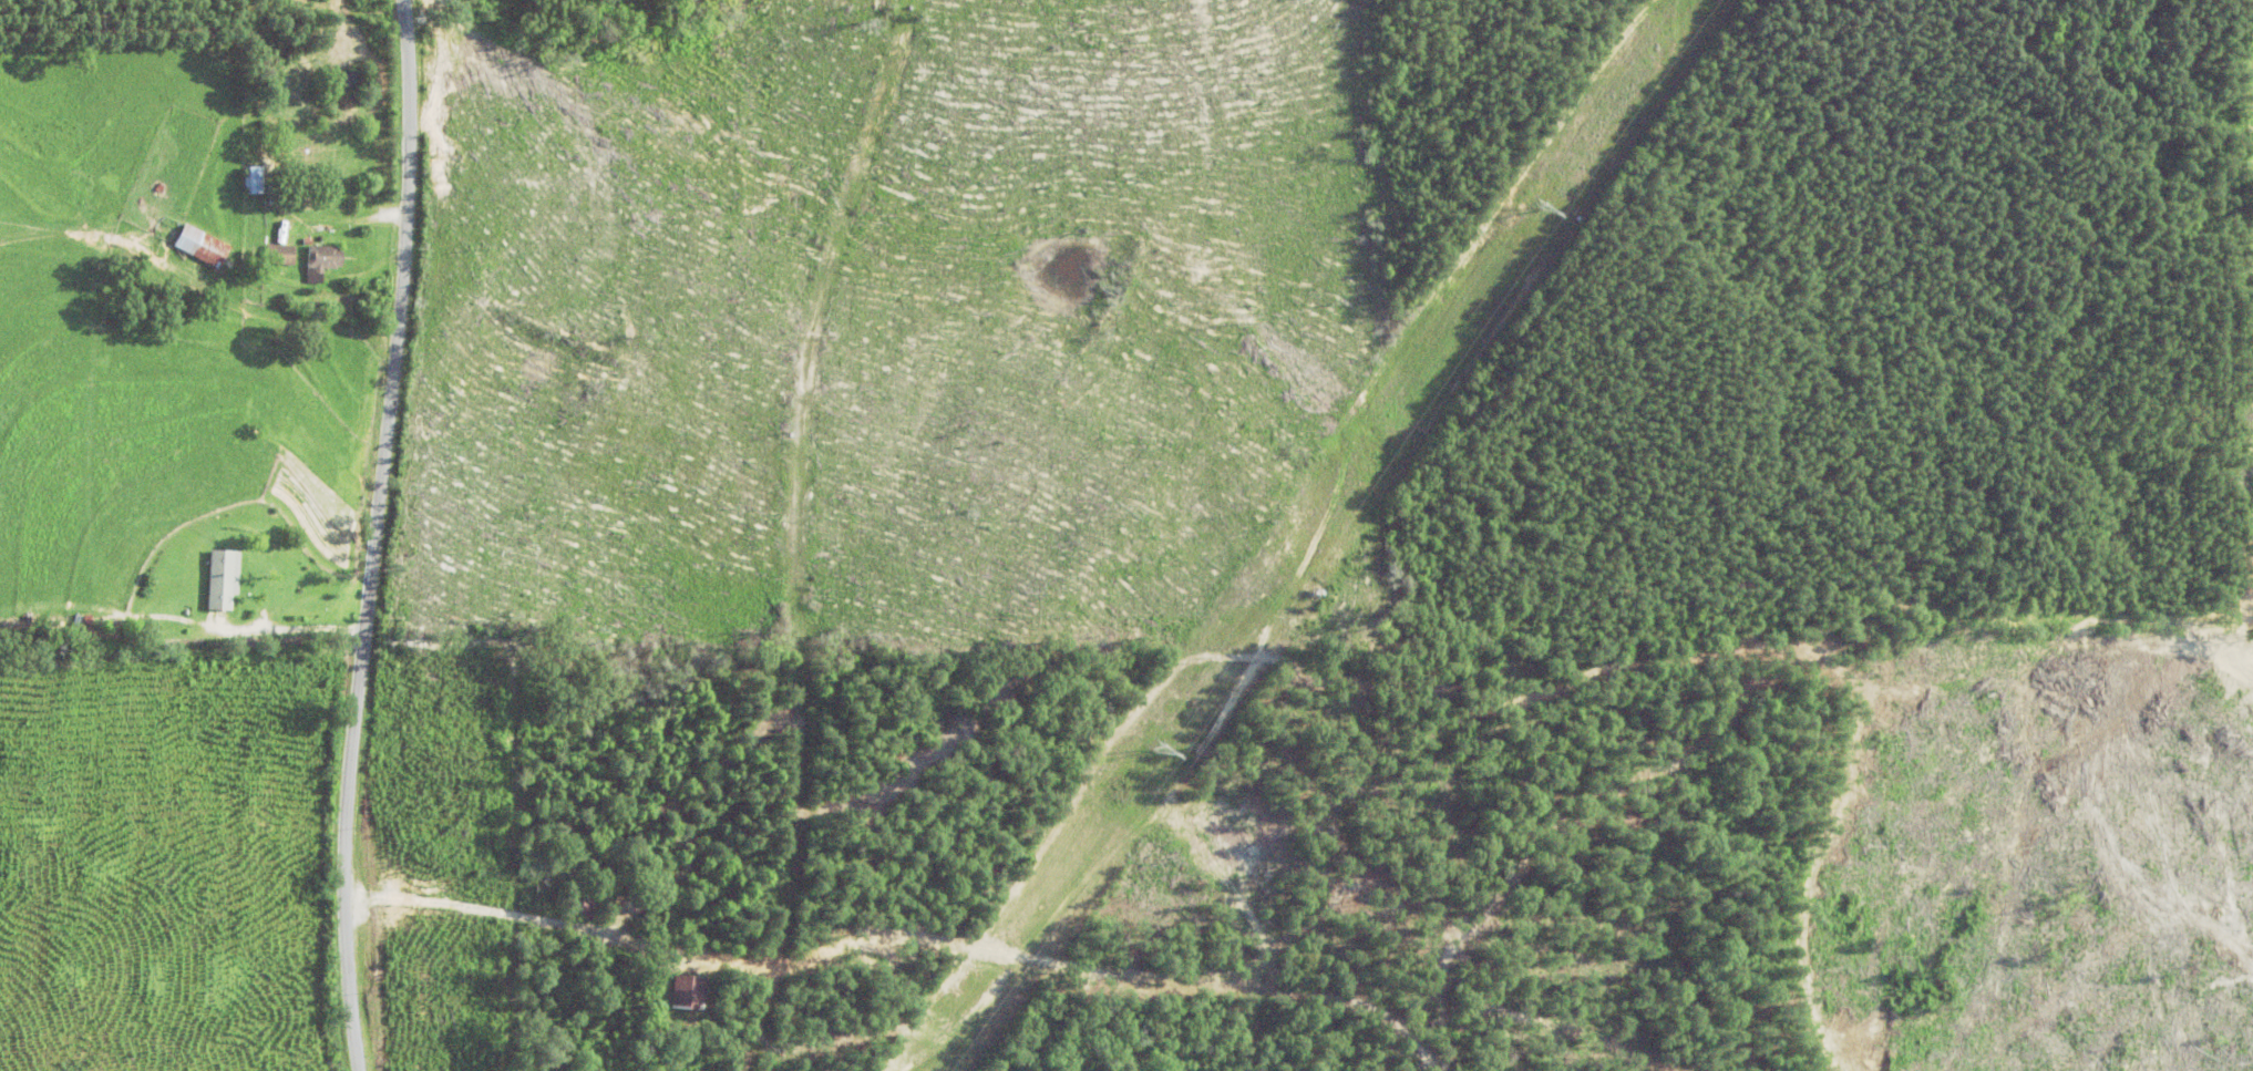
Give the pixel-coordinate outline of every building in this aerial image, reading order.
[(208,246),(162,222),(151,245),(197,268),(208,246)] [(245,265),(276,265),(276,245),(245,245),(245,265)] [(323,269),(323,246),(290,246),(290,269),(323,269)] [(215,550),(187,550),(187,610),(215,610),(215,550)] [(662,1008),(694,1010),(696,978),(664,976),(662,1008)]
